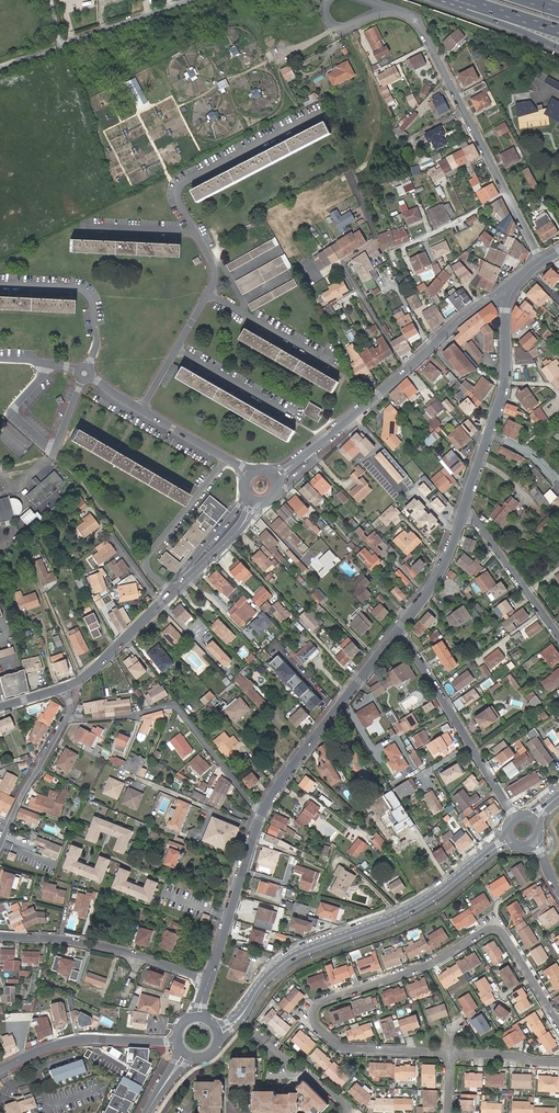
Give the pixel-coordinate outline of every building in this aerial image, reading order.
[(377,27),(374,29),(380,41),(383,40),(377,27)] [(380,41),(374,29),(365,33),(374,52),(374,53),(377,59),(390,52),(387,46),(384,48),(380,41)] [(459,30),(444,43),(450,50),(465,37),(459,30)] [(236,47),(230,49),(233,56),(239,54),(236,47)] [(413,64),(415,68),(416,70),(427,65),(422,55),(408,62),(410,66),(413,64)] [(339,70),(328,76),(334,86),(354,76),(347,62),(337,67),(339,70)] [(397,70),(394,65),(385,70),(386,71),(378,75),(383,85),(400,77),(397,70)] [(292,71),(290,66),(281,71),(284,76),(292,71)] [(192,69),(187,72),(190,79),(195,76),(192,69)] [(473,69),(459,76),(466,87),(479,80),(473,69)] [(284,76),(286,81),(295,76),(292,71),(284,76)] [(547,82),(558,89),(558,81),(550,76),(547,82)] [(135,77),(125,83),(138,108),(149,102),(135,77)] [(227,82),(218,87),(221,91),(230,86),(227,82)] [(483,83),(473,88),(476,93),(483,89),(485,93),(489,90),(484,82),(483,83)] [(385,85),(380,87),(385,98),(390,95),(385,85)] [(426,86),(422,94),(426,96),(430,89),(426,86)] [(258,90),(252,93),(255,99),(261,96),(258,90)] [(491,104),(485,93),(472,100),(478,111),(491,104)] [(434,102),(438,109),(440,115),(449,110),(443,97),(441,97),(440,94),(433,97),(435,101),(434,102)] [(554,99),(548,111),(547,110),(543,111),(542,105),(538,106),(539,111),(532,112),(530,102),(517,103),(521,128),(549,125),(548,115),(558,122),(558,102),(554,99)] [(539,111),(530,102),(532,112),(539,111)] [(418,115),(415,112),(409,118),(412,121),(418,115)] [(215,113),(209,116),(212,123),(218,120),(215,113)] [(548,115),(549,125),(550,125),(549,117),(558,122),(548,115)] [(412,121),(409,118),(400,128),(403,131),(412,121)] [(238,168),(223,176),(219,178),(207,184),(204,186),(193,191),(199,202),(331,133),(325,122),(314,128),(311,130),(295,138),(293,139),(279,147),(276,148),(260,157),(257,158),(240,167),(238,168)] [(499,135),(509,130),(505,123),(495,128),(499,135)] [(443,134),(446,132),(443,127),(427,135),(431,143),(434,142),(439,150),(449,145),(445,136),(443,134)] [(466,156),(477,150),(474,144),(469,146),(464,149),(463,150),(466,156)] [(513,148),(500,155),(507,167),(520,160),(513,148)] [(459,167),(469,162),(466,156),(463,150),(452,155),(455,160),(459,167)] [(469,162),(480,156),(477,150),(466,156),(469,162)] [(444,157),(441,153),(435,156),(435,157),(436,159),(437,161),(444,157)] [(452,155),(438,162),(440,165),(442,168),(446,174),(454,170),(450,163),(455,160),(452,155)] [(421,162),(423,168),(434,164),(432,159),(421,162)] [(459,167),(455,160),(450,163),(454,170),(459,167)] [(419,166),(411,168),(413,176),(421,174),(419,166)] [(430,170),(428,173),(429,175),(431,174),(435,180),(446,174),(442,168),(437,171),(435,167),(430,170)] [(538,186),(529,168),(524,171),(533,189),(538,186)] [(475,179),(470,182),(473,187),(479,184),(481,182),(476,173),(473,175),(475,179)] [(415,190),(411,180),(402,184),(401,185),(402,188),(403,188),(406,194),(415,190)] [(483,202),(499,194),(493,184),(482,189),(479,184),(473,187),(475,191),(476,191),(479,198),(480,197),(483,202)] [(440,186),(436,188),(439,196),(444,193),(440,186)] [(504,202),(502,199),(491,205),(495,213),(491,215),(493,219),(504,202)] [(508,255),(516,239),(515,239),(517,237),(518,236),(513,235),(517,227),(504,202),(493,219),(489,225),(497,231),(500,232),(508,236),(505,241),(508,242),(506,246),(504,245),(501,243),(500,247),(495,245),(492,244),(490,247),(491,248),(508,255)] [(445,205),(450,216),(454,214),(449,203),(445,205)] [(436,227),(451,219),(450,216),(445,205),(444,204),(441,206),(443,209),(435,213),(434,210),(433,209),(428,212),(436,227)] [(409,212),(403,215),(408,227),(422,220),(417,209),(409,212)] [(340,229),(355,219),(349,211),(335,221),(340,229)] [(402,214),(397,216),(400,223),(405,220),(402,214)] [(536,228),(545,241),(558,232),(547,215),(535,222),(538,226),(536,228)] [(393,234),(396,246),(410,242),(407,232),(405,233),(403,228),(398,230),(399,233),(397,233),(396,230),(392,231),(393,234)] [(337,244),(345,255),(365,241),(358,231),(352,235),(350,234),(336,243),(337,244)] [(386,249),(396,246),(393,234),(392,231),(381,234),(386,249)] [(505,241),(508,236),(500,232),(497,231),(495,236),(505,241)] [(494,239),(484,232),(479,239),(490,248),(490,247),(492,244),(494,239)] [(100,241),(82,240),(79,240),(71,239),(70,251),(177,256),(177,244),(168,244),(165,244),(146,243),(143,243),(125,242),(122,242),(103,241),(100,241)] [(528,251),(516,239),(508,255),(513,257),(523,261),(526,262),(530,253),(528,251)] [(446,240),(430,247),(435,257),(437,260),(442,258),(440,255),(450,250),(446,240)] [(277,248),(273,241),(227,265),(231,272),(277,248)] [(337,244),(332,247),(339,259),(345,256),(345,255),(337,244)] [(332,247),(325,252),(333,264),(339,259),(332,247)] [(501,270),(508,255),(491,248),(485,262),(501,270)] [(333,264),(325,252),(318,256),(315,258),(317,261),(314,263),(321,272),(333,264)] [(431,264),(426,252),(419,255),(420,257),(412,260),(417,271),(420,269),(423,268),(431,264)] [(465,252),(463,254),(458,257),(466,261),(469,254),(469,253),(465,252)] [(364,261),(360,253),(351,260),(363,282),(372,276),(369,270),(364,261)] [(292,266),(285,254),(281,256),(236,281),(243,294),(288,269),(288,268),(292,266)] [(420,257),(419,255),(409,259),(415,272),(417,271),(412,260),(420,257)] [(523,261),(513,257),(508,267),(515,271),(520,267),(523,261)] [(364,261),(369,270),(373,268),(369,259),(364,261)] [(498,276),(501,270),(485,262),(482,260),(479,267),(482,268),(498,276)] [(437,262),(432,265),(435,272),(441,270),(437,262)] [(465,278),(466,281),(469,279),(474,274),(461,262),(453,267),(462,283),(464,282),(462,278),(462,277),(463,276),(464,276),(465,278)] [(380,278),(374,268),(373,268),(369,270),(372,276),(375,281),(380,278)] [(431,294),(437,304),(442,301),(437,292),(445,282),(444,281),(451,273),(445,268),(438,277),(428,289),(431,294)] [(495,282),(498,276),(482,268),(479,274),(495,282)] [(552,268),(542,278),(547,283),(549,285),(553,287),(558,281),(558,276),(556,273),(552,268)] [(490,291),(495,282),(479,274),(479,275),(469,287),(477,297),(490,292),(490,291)] [(248,304),(252,311),(298,286),(294,279),(248,304)] [(347,290),(343,284),(334,290),(338,298),(342,296),(341,294),(347,290)] [(424,284),(418,287),(420,292),(421,293),(425,291),(427,289),(424,284)] [(539,306),(542,305),(550,297),(537,284),(526,294),(539,306)] [(372,291),(375,296),(381,292),(378,288),(372,291)] [(472,300),(462,288),(447,298),(448,299),(452,304),(459,312),(466,306),(466,305),(472,300)] [(416,294),(407,298),(414,310),(414,311),(422,307),(416,294)] [(71,311),(72,299),(62,298),(59,298),(41,297),(37,297),(19,297),(16,296),(0,296),(0,308),(71,311)] [(517,305),(512,313),(520,320),(524,311),(530,316),(532,317),(534,315),(537,313),(532,308),(533,306),(526,300),(521,305),(523,307),(521,309),(519,307),(517,305)] [(488,324),(498,316),(497,311),(492,303),(478,313),(488,324)] [(444,320),(436,305),(424,312),(432,327),(444,320)] [(512,313),(512,333),(514,334),(519,328),(524,323),(530,316),(524,311),(520,320),(512,313)] [(394,317),(396,321),(401,330),(413,324),(408,314),(404,316),(402,313),(394,317)] [(494,332),(488,324),(478,313),(459,330),(463,334),(456,340),(461,347),(481,330),(486,335),(486,351),(494,351),(494,332)] [(534,320),(532,317),(530,316),(524,323),(519,328),(522,331),(527,325),(528,326),(534,320)] [(413,324),(401,330),(403,333),(407,341),(419,335),(413,324)] [(374,335),(380,332),(376,325),(370,328),(374,335)] [(540,332),(548,340),(554,334),(545,326),(540,332)] [(291,354),(275,345),(273,344),(258,335),(255,333),(247,329),(241,340),(333,393),(340,382),(331,377),(329,375),(322,371),(313,366),(310,365),(294,355),(291,354)] [(350,335),(354,342),(360,338),(355,331),(350,335)] [(537,339),(532,333),(530,332),(520,342),(528,349),(538,339),(537,339)] [(400,356),(412,349),(409,344),(407,341),(403,333),(398,335),(400,338),(402,341),(394,346),(400,356)] [(419,335),(407,341),(409,344),(420,337),(419,335)] [(386,359),(393,354),(386,342),(383,336),(376,340),(380,346),(383,351),(382,352),(383,356),(386,359)] [(541,340),(535,346),(536,349),(544,344),(541,340)] [(358,377),(370,369),(363,358),(361,355),(358,351),(354,343),(347,347),(352,355),(356,362),(357,364),(353,366),(352,367),(358,377)] [(483,356),(472,343),(466,347),(477,361),(482,357),(483,356)] [(477,372),(474,368),(463,355),(454,345),(444,354),(462,375),(477,372)] [(378,364),(386,359),(383,356),(378,348),(375,350),(373,346),(368,350),(370,353),(378,364)] [(361,355),(363,358),(370,353),(368,350),(367,348),(365,349),(367,350),(361,355)] [(530,352),(530,351),(529,352),(521,352),(521,349),(520,348),(515,348),(516,364),(533,363),(533,357),(531,357),(530,352)] [(530,351),(530,352),(533,358),(538,355),(534,349),(530,351)] [(466,352),(463,355),(474,368),(477,365),(466,352)] [(370,369),(378,364),(370,353),(363,358),(370,369)] [(551,381),(558,375),(558,367),(558,365),(558,364),(558,362),(557,358),(552,362),(547,365),(545,366),(542,368),(551,381)] [(428,369),(424,374),(435,385),(439,381),(444,376),(441,373),(430,364),(426,368),(428,369)] [(232,394),(230,393),(214,384),(211,382),(198,375),(196,373),(185,367),(179,378),(289,441),(295,431),(285,424),(282,423),(270,416),(267,414),(251,405),(248,404),(232,394)] [(456,378),(451,373),(446,376),(452,383),(454,381),(456,378)] [(466,381),(462,386),(460,389),(465,393),(465,394),(468,391),(477,397),(476,398),(482,402),(488,394),(494,386),(483,377),(479,382),(475,388),(472,385),(466,381)] [(408,378),(398,386),(409,399),(411,397),(410,395),(411,393),(409,391),(415,386),(408,378)] [(462,386),(458,380),(456,378),(454,381),(460,389),(462,386)] [(408,398),(398,387),(390,394),(400,406),(408,398)] [(522,392),(533,408),(540,402),(528,388),(522,392)] [(522,392),(520,390),(517,395),(530,411),(533,408),(522,392)] [(477,409),(482,402),(476,398),(477,397),(468,391),(465,394),(467,396),(462,399),(465,402),(460,406),(468,415),(476,407),(477,409)] [(60,396),(55,398),(59,405),(64,403),(60,396)] [(452,405),(445,397),(441,400),(448,409),(452,405)] [(409,400),(408,398),(400,406),(401,407),(409,400)] [(443,408),(437,400),(425,410),(427,412),(424,414),(429,420),(443,408)] [(319,415),(321,413),(323,410),(310,402),(304,413),(319,422),(322,417),(319,415)] [(507,404),(505,412),(522,418),(524,413),(517,410),(518,407),(507,404)] [(534,420),(536,422),(539,420),(534,413),(529,416),(534,420)] [(385,418),(383,431),(385,433),(384,436),(383,437),(393,449),(402,442),(395,433),(395,430),(394,428),(395,419),(385,418)] [(462,425),(472,437),(479,431),(469,419),(462,425)] [(510,420),(503,433),(517,440),(524,427),(510,420)] [(462,445),(471,438),(461,426),(452,433),(462,445)] [(142,465),(126,456),(123,455),(106,445),(104,444),(90,436),(88,435),(76,428),(69,439),(185,504),(191,493),(180,486),(177,485),(164,477),(161,476),(145,467),(142,465)] [(428,446),(431,444),(429,441),(434,437),(436,440),(439,437),(434,431),(423,440),(428,446)] [(358,433),(352,438),(343,447),(353,457),(360,450),(366,456),(374,447),(366,437),(364,439),(358,433)] [(504,445),(500,451),(524,463),(527,457),(504,445)] [(353,457),(343,447),(339,451),(348,461),(353,457)] [(385,449),(375,457),(399,484),(409,476),(385,449)] [(454,472),(464,464),(452,450),(442,458),(454,472)] [(357,477),(364,471),(361,467),(359,465),(356,467),(358,469),(354,473),(357,477)] [(538,467),(534,470),(544,482),(548,478),(538,467)] [(62,480),(54,470),(26,495),(35,505),(38,502),(40,504),(47,498),(45,496),(50,491),(51,494),(58,487),(57,485),(62,480)] [(445,477),(445,476),(441,472),(432,480),(436,485),(445,477)] [(354,473),(352,475),(360,484),(361,483),(359,481),(360,481),(354,473)] [(436,485),(444,493),(453,486),(457,482),(449,473),(445,476),(445,477),(436,485)] [(320,474),(311,482),(323,495),(332,486),(320,474)] [(436,488),(425,475),(420,479),(424,483),(418,488),(426,497),(436,488)] [(360,484),(355,488),(358,492),(355,495),(359,500),(372,489),(368,484),(369,483),(364,477),(359,481),(361,483),(360,484)] [(324,500),(309,484),(301,491),(312,503),(316,508),(324,500)] [(543,507),(550,502),(538,487),(537,485),(530,489),(543,507)] [(348,498),(341,491),(337,495),(344,502),(348,498)] [(449,502),(439,491),(434,496),(437,499),(433,503),(441,512),(447,507),(445,505),(449,502)] [(212,527),(226,510),(209,495),(202,505),(206,508),(204,510),(172,550),(180,557),(187,548),(189,550),(191,552),(205,535),(203,533),(197,528),(203,520),(210,525),(212,527)] [(14,518),(13,515),(8,498),(7,496),(0,498),(0,522),(14,518)] [(296,511),(301,507),(302,509),(306,506),(296,496),(289,503),(296,511)] [(80,497),(72,502),(77,509),(85,503),(80,497)] [(441,524),(415,497),(405,508),(430,534),(441,524)] [(9,498),(8,498),(13,515),(15,515),(17,513),(19,511),(19,508),(19,504),(18,501),(15,499),(12,498),(9,498)] [(506,519),(518,504),(510,498),(508,501),(508,500),(504,504),(505,505),(503,507),(499,505),(491,516),(494,519),(504,526),(508,521),(506,519)] [(85,503),(77,509),(79,511),(87,506),(85,503)] [(278,512),(291,525),(295,521),(290,516),(294,513),(286,504),(278,512)] [(391,521),(389,519),(397,512),(391,506),(380,516),(387,524),(391,521)] [(29,525),(41,513),(38,511),(36,513),(31,507),(21,517),(29,525)] [(82,519),(84,522),(92,516),(90,513),(82,519)] [(354,519),(359,525),(366,519),(360,513),(354,519)] [(91,530),(92,531),(99,526),(92,516),(84,522),(75,528),(82,537),(91,530)] [(309,516),(305,521),(306,522),(310,526),(315,521),(309,516)] [(537,526),(544,534),(555,525),(548,516),(537,526)] [(299,543),(302,540),(280,517),(272,525),(286,540),(291,535),(299,543)] [(359,525),(354,519),(350,523),(355,528),(359,525)] [(203,533),(205,535),(212,527),(210,525),(203,533)] [(328,525),(324,528),(329,534),(333,530),(328,525)] [(364,539),(372,548),(374,550),(377,554),(380,551),(375,545),(382,540),(374,531),(367,537),(363,532),(359,527),(356,531),(360,535),(362,537),(364,539)] [(408,538),(413,533),(411,531),(408,534),(404,530),(402,532),(406,536),(408,538)] [(267,531),(259,539),(281,563),(285,559),(276,551),(275,552),(272,549),(275,546),(279,543),(267,531)] [(413,533),(408,538),(407,539),(404,537),(406,536),(402,532),(393,540),(407,554),(415,546),(413,544),(419,539),(414,533),(413,533)] [(109,543),(91,556),(98,565),(116,552),(109,543)] [(469,551),(467,555),(473,560),(478,545),(472,543),(470,547),(470,548),(469,551)] [(259,556),(258,554),(253,558),(266,572),(274,564),(269,559),(272,556),(264,547),(261,550),(262,550),(263,552),(259,556)] [(302,569),(304,572),(308,569),(290,549),(287,552),(302,569)] [(365,554),(360,558),(371,570),(380,561),(374,554),(371,557),(363,549),(361,551),(365,554)] [(181,565),(192,552),(191,552),(189,550),(179,563),(181,565)] [(337,558),(329,550),(318,561),(324,568),(319,573),(322,577),(335,565),(332,562),(337,558)] [(174,573),(181,565),(179,563),(165,552),(158,560),(174,573)] [(350,553),(345,558),(349,562),(354,557),(350,553)] [(465,553),(458,563),(471,574),(482,561),(478,558),(475,562),(473,560),(467,555),(465,553)] [(42,577),(44,582),(51,579),(58,576),(54,569),(48,572),(41,556),(33,560),(40,577),(42,577)] [(114,559),(107,564),(117,577),(128,569),(121,559),(116,562),(114,559)] [(421,559),(412,568),(417,574),(418,575),(423,570),(426,564),(421,559)] [(230,573),(241,563),(238,560),(228,569),(230,573)] [(230,573),(238,581),(249,572),(241,563),(230,573)] [(412,568),(407,563),(403,566),(414,578),(417,574),(412,568)] [(294,576),(296,579),(297,579),(304,572),(302,569),(294,576)] [(213,575),(208,579),(220,592),(221,590),(224,594),(232,588),(215,570),(211,573),(213,575)] [(395,573),(401,580),(405,577),(398,570),(395,573)] [(483,575),(492,587),(497,584),(488,571),(483,575)] [(91,582),(100,579),(99,578),(97,572),(89,575),(91,581),(91,582)] [(241,584),(252,574),(249,572),(238,581),(241,584)] [(272,577),(274,576),(271,573),(265,578),(268,581),(272,577)] [(361,584),(353,591),(363,602),(371,594),(365,587),(370,583),(362,574),(357,579),(361,584)] [(489,589),(492,587),(483,575),(480,577),(489,589)] [(96,585),(98,592),(106,589),(102,578),(101,578),(101,577),(99,578),(100,579),(91,582),(93,586),(96,585)] [(464,588),(469,583),(464,579),(460,585),(464,588)] [(76,584),(79,590),(84,587),(81,581),(76,584)] [(476,584),(472,582),(467,588),(471,591),(476,584)] [(136,583),(117,587),(117,588),(114,589),(116,599),(119,599),(120,601),(139,598),(136,583)] [(389,590),(398,599),(403,594),(395,585),(389,590)] [(262,604),(271,595),(266,589),(261,594),(257,597),(262,604)] [(319,590),(312,596),(317,600),(319,602),(325,596),(319,590)] [(15,594),(18,600),(24,598),(21,591),(15,594)] [(28,606),(30,609),(41,604),(35,593),(24,598),(18,600),(22,609),(26,607),(28,606)] [(98,593),(92,597),(99,608),(112,600),(108,594),(101,598),(98,593)] [(385,600),(380,595),(377,598),(382,603),(385,600)] [(230,616),(238,624),(248,614),(251,617),(256,613),(245,602),(248,600),(244,596),(239,601),(235,604),(237,606),(230,613),(231,615),(230,616)] [(253,601),(258,607),(262,604),(257,597),(253,601)] [(504,617),(508,614),(506,613),(507,612),(509,615),(515,611),(507,600),(496,608),(502,615),(503,615),(504,617)] [(267,602),(261,607),(265,612),(271,607),(267,602)] [(290,616),(284,608),(278,602),(270,609),(281,623),(290,616)] [(322,608),(317,603),(314,606),(319,611),(322,608)] [(228,611),(230,613),(237,606),(235,604),(228,611)] [(381,604),(376,610),(372,605),(369,608),(380,621),(389,612),(381,604)] [(192,616),(181,605),(173,612),(177,616),(176,617),(183,624),(184,623),(187,626),(194,619),(192,616)] [(454,613),(448,617),(453,624),(454,623),(457,627),(472,616),(464,605),(460,609),(461,609),(454,613)] [(116,607),(107,613),(118,632),(127,627),(116,607)] [(502,615),(496,608),(493,610),(499,618),(502,615)] [(520,623),(529,616),(523,608),(506,620),(509,624),(517,619),(520,623)] [(306,610),(303,613),(310,622),(314,618),(306,610)] [(263,612),(249,624),(259,634),(273,622),(263,612)] [(96,628),(99,626),(93,613),(83,617),(93,638),(100,635),(96,628)] [(360,634),(369,626),(372,623),(361,613),(359,615),(356,613),(351,618),(353,620),(350,623),(360,634)] [(317,616),(314,619),(319,624),(322,622),(317,616)] [(420,620),(427,627),(428,626),(430,624),(429,623),(427,622),(426,621),(423,618),(420,620)] [(216,631),(224,639),(227,637),(231,641),(235,637),(223,624),(223,623),(220,620),(212,628),(216,632),(216,631)] [(420,620),(412,629),(419,636),(427,627),(420,620)] [(299,623),(298,621),(295,624),(302,632),(305,629),(299,623)] [(513,631),(520,626),(516,622),(510,626),(513,631)] [(538,622),(526,630),(531,638),(543,629),(538,622)] [(163,634),(176,647),(184,639),(171,624),(167,627),(169,629),(163,634)] [(490,624),(483,629),(486,633),(493,628),(490,624)] [(70,634),(77,650),(79,649),(80,652),(88,648),(78,626),(70,630),(71,633),(70,634)] [(430,637),(432,641),(439,636),(437,633),(436,631),(429,635),(430,637)] [(270,636),(273,640),(278,635),(274,632),(270,636)] [(58,644),(63,642),(59,633),(54,635),(58,644)] [(512,637),(515,641),(521,636),(518,633),(512,637)] [(432,641),(435,644),(441,640),(444,638),(442,635),(439,636),(432,641)] [(272,641),(268,637),(264,642),(267,645),(272,641)] [(343,650),(348,646),(352,642),(348,638),(339,646),(341,648),(343,650)] [(233,661),(214,640),(207,647),(226,667),(233,661)] [(300,664),(300,665),(308,657),(307,657),(317,648),(310,640),(307,643),(306,641),(302,645),(303,646),(296,653),(295,652),(294,653),(288,646),(285,649),(293,657),(297,661),(300,664)] [(202,657),(206,654),(201,649),(194,642),(191,645),(202,657)] [(343,650),(350,658),(360,650),(352,642),(348,646),(343,650)] [(457,666),(442,642),(433,648),(448,671),(457,666)] [(148,652),(162,671),(173,663),(159,644),(148,652)] [(558,663),(558,662),(557,659),(558,658),(558,655),(552,645),(541,653),(549,665),(550,664),(553,667),(558,663)] [(9,647),(0,650),(0,657),(11,654),(9,647)] [(343,665),(350,658),(343,650),(338,654),(336,657),(343,665)] [(490,657),(496,664),(499,662),(503,659),(497,650),(490,655),(490,657)] [(322,701),(278,655),(268,664),(313,710),(322,701)] [(32,657),(22,660),(24,669),(25,671),(41,668),(40,661),(34,662),(32,657)] [(136,657),(133,660),(130,662),(128,659),(125,662),(135,675),(144,668),(136,657)] [(491,668),(496,664),(490,657),(488,658),(487,657),(482,661),(488,670),(491,668)] [(62,659),(51,663),(56,674),(66,670),(62,659)] [(531,661),(530,659),(523,664),(527,669),(533,663),(531,661)] [(412,680),(416,678),(406,662),(393,670),(392,668),(390,668),(388,669),(388,673),(391,677),(395,684),(396,685),(410,677),(412,680)] [(474,663),(466,668),(469,672),(462,676),(465,681),(480,671),(474,663)] [(267,670),(262,665),(258,669),(262,674),(267,670)] [(483,665),(479,668),(486,676),(489,674),(488,671),(487,672),(483,665)] [(147,671),(144,668),(135,675),(138,678),(147,671)] [(0,676),(0,681),(5,697),(29,690),(25,671),(24,669),(0,676)] [(558,683),(558,669),(551,674),(551,675),(542,682),(546,689),(549,691),(558,684),(558,683)] [(518,685),(510,674),(507,676),(511,682),(510,682),(516,690),(520,687),(518,685)] [(240,675),(236,680),(241,685),(240,686),(258,705),(264,700),(252,687),(255,685),(251,681),(250,682),(246,677),(244,679),(240,675)] [(388,681),(381,685),(384,690),(391,685),(392,687),(396,685),(395,684),(391,677),(387,679),(388,681)] [(417,680),(416,678),(412,680),(410,677),(396,685),(399,691),(417,680)] [(235,685),(233,682),(225,689),(227,692),(235,685)] [(493,687),(489,690),(491,692),(501,685),(499,682),(493,687)] [(380,683),(370,688),(375,697),(385,691),(384,690),(381,685),(380,683)] [(162,686),(146,696),(150,704),(167,695),(162,686)] [(138,689),(134,692),(137,698),(142,694),(138,689)] [(461,698),(464,702),(463,703),(466,706),(474,700),(479,696),(473,689),(471,690),(461,698)] [(210,691),(201,698),(204,703),(214,695),(210,691)] [(540,703),(535,696),(530,700),(534,707),(540,703)] [(213,705),(220,712),(224,708),(226,710),(226,711),(235,722),(250,710),(240,698),(229,708),(226,705),(228,704),(221,697),(218,700),(215,702),(213,704),(213,705)] [(453,703),(458,709),(464,704),(459,698),(453,703)] [(107,699),(105,700),(105,703),(106,708),(114,708),(131,706),(130,700),(121,701),(117,701),(114,702),(114,703),(108,704),(107,699)] [(264,700),(258,705),(261,709),(267,703),(264,700)] [(437,700),(426,706),(429,712),(441,706),(437,700)] [(530,700),(529,700),(526,703),(531,709),(534,707),(530,700)] [(41,714),(37,721),(42,724),(47,727),(58,706),(50,703),(43,716),(41,714)] [(106,716),(106,708),(105,703),(85,704),(85,712),(93,711),(93,717),(106,716)] [(373,704),(362,710),(363,711),(357,715),(366,728),(373,724),(371,721),(380,715),(373,704)] [(132,713),(131,706),(114,708),(115,715),(116,715),(132,713)] [(302,707),(289,719),(297,727),(309,715),(302,707)] [(493,707),(491,708),(498,720),(500,718),(493,707)] [(106,716),(115,715),(114,708),(106,708),(106,716)] [(491,708),(476,717),(483,730),(498,720),(491,708)] [(385,714),(391,724),(397,721),(391,711),(385,714)] [(543,721),(548,717),(543,711),(538,715),(543,721)] [(163,718),(161,712),(143,716),(144,720),(138,734),(144,737),(149,727),(147,722),(163,718)] [(416,725),(409,714),(401,718),(403,721),(399,724),(398,722),(392,725),(396,730),(402,727),(405,732),(416,725)] [(0,721),(0,730),(1,733),(13,729),(9,717),(0,721)] [(42,724),(37,721),(31,730),(32,731),(29,737),(33,739),(31,743),(36,746),(46,728),(47,727),(42,724)] [(448,732),(451,730),(447,724),(440,728),(444,734),(448,732)] [(80,728),(74,739),(85,745),(93,748),(98,738),(102,730),(96,727),(95,729),(91,727),(88,733),(80,728)] [(534,737),(538,734),(534,727),(529,731),(534,737)] [(429,740),(423,730),(412,737),(418,747),(429,740)] [(444,734),(429,743),(436,753),(440,751),(441,752),(448,748),(447,746),(454,743),(448,732),(444,734)] [(124,753),(129,739),(123,737),(124,735),(120,733),(113,749),(124,753)] [(176,748),(184,758),(194,751),(180,733),(171,740),(176,748)] [(220,748),(224,753),(226,755),(231,751),(230,750),(235,746),(236,747),(238,744),(233,738),(231,740),(225,733),(215,741),(220,748)] [(144,737),(138,734),(135,741),(135,742),(142,745),(142,744),(145,737),(144,737)] [(523,745),(519,738),(514,742),(520,749),(517,750),(521,755),(527,751),(527,750),(526,749),(523,745)] [(534,751),(545,765),(552,760),(544,749),(536,738),(530,742),(533,745),(529,748),(533,752),(534,751)] [(552,752),(556,749),(548,738),(544,740),(552,752)] [(176,748),(171,740),(167,743),(173,750),(176,748)] [(412,753),(415,751),(408,740),(404,743),(405,745),(407,744),(412,753)] [(97,758),(103,745),(98,743),(94,751),(92,756),(96,758),(97,758)] [(395,743),(383,749),(397,773),(408,767),(395,743)] [(325,744),(325,745),(330,754),(325,757),(323,755),(320,756),(319,759),(323,765),(318,768),(322,776),(326,775),(332,785),(340,780),(330,761),(333,759),(325,744)] [(497,755),(504,750),(500,744),(493,749),(497,755)] [(83,745),(81,750),(90,755),(92,750),(83,745)] [(330,754),(325,745),(320,747),(323,755),(325,757),(330,754)] [(261,748),(257,751),(260,755),(266,750),(262,747),(261,748)] [(508,747),(507,747),(504,750),(497,755),(503,763),(513,756),(514,755),(513,754),(508,747)] [(67,748),(57,764),(69,770),(78,754),(67,748)] [(543,766),(545,765),(534,751),(533,752),(543,766)] [(534,761),(528,752),(525,753),(529,758),(528,759),(517,767),(520,771),(531,763),(534,761)] [(203,760),(197,753),(188,762),(201,776),(210,768),(203,760)] [(511,762),(505,767),(512,777),(520,771),(517,767),(528,759),(529,758),(525,753),(512,764),(511,762)] [(243,756),(249,764),(252,761),(246,754),(243,756)] [(357,762),(352,765),(359,779),(362,777),(365,782),(370,779),(360,760),(362,759),(359,754),(354,757),(356,760),(357,762)] [(140,769),(141,767),(145,760),(134,756),(133,759),(130,764),(140,769)] [(123,768),(126,762),(126,761),(116,757),(114,764),(123,768)] [(13,763),(12,759),(0,764),(0,768),(0,769),(13,763)] [(252,761),(249,764),(254,769),(257,767),(252,761)] [(126,762),(123,768),(138,774),(140,769),(130,764),(126,762)] [(446,784),(463,774),(458,765),(440,775),(446,784)] [(10,795),(12,790),(15,783),(19,776),(7,771),(0,786),(0,791),(10,795)] [(533,772),(508,786),(513,796),(539,782),(533,772)] [(252,773),(243,780),(250,788),(255,784),(254,782),(258,779),(252,773)] [(475,778),(472,774),(467,778),(468,779),(464,783),(467,787),(469,790),(478,782),(474,779),(475,778)] [(216,776),(213,775),(208,786),(207,787),(211,788),(216,776)] [(219,781),(215,790),(221,793),(225,783),(230,786),(232,783),(230,782),(221,776),(219,781)] [(299,785),(308,792),(315,783),(308,777),(305,781),(303,780),(299,785)] [(124,784),(109,778),(103,793),(118,799),(124,784)] [(412,778),(408,780),(415,790),(418,789),(412,778)] [(408,780),(398,787),(404,797),(408,794),(412,792),(415,790),(408,780)] [(221,793),(226,796),(230,786),(225,783),(221,793)] [(67,790),(63,788),(59,797),(58,797),(56,799),(47,796),(43,811),(60,815),(67,790)] [(144,794),(129,788),(123,803),(138,809),(144,794)] [(415,825),(392,789),(384,795),(394,810),(382,817),(388,826),(397,821),(399,823),(394,826),(397,831),(406,825),(404,823),(406,822),(410,828),(415,825)] [(220,809),(226,796),(221,793),(215,790),(211,799),(206,797),(204,801),(220,809)] [(472,812),(474,810),(471,807),(481,798),(477,794),(470,799),(462,790),(454,796),(459,802),(460,801),(467,810),(465,811),(464,812),(468,816),(472,812)] [(201,797),(194,794),(194,795),(184,791),(183,793),(193,798),(193,799),(200,801),(201,797)] [(424,796),(435,814),(443,808),(433,791),(424,796)] [(13,798),(0,792),(0,793),(0,813),(1,810),(5,812),(13,798)] [(43,811),(47,796),(38,793),(35,804),(30,802),(29,806),(34,809),(43,811)] [(322,795),(319,799),(329,807),(332,802),(322,795)] [(179,803),(177,802),(175,806),(178,807),(177,810),(173,809),(171,810),(170,813),(170,815),(174,817),(172,821),(170,820),(165,832),(175,836),(177,837),(179,831),(181,831),(192,805),(180,800),(179,803)] [(460,801),(459,802),(465,811),(467,810),(460,801)] [(475,815),(481,824),(486,821),(484,819),(499,809),(494,802),(480,813),(479,812),(475,815)] [(315,806),(311,803),(301,815),(297,821),(306,826),(310,821),(311,819),(317,812),(320,807),(317,805),(315,806)] [(37,824),(41,816),(41,815),(20,807),(17,815),(37,824)] [(321,816),(317,812),(311,819),(316,822),(321,816)] [(276,813),(276,814),(272,822),(272,823),(281,827),(280,828),(284,829),(285,828),(283,827),(286,819),(287,818),(276,813)] [(96,842),(100,831),(99,828),(101,827),(103,831),(117,836),(120,836),(121,838),(118,839),(114,849),(123,853),(126,846),(128,842),(128,841),(132,831),(130,830),(126,829),(122,827),(121,826),(117,825),(113,823),(109,822),(105,820),(104,819),(101,818),(96,816),(95,815),(91,825),(90,826),(89,830),(86,838),(96,842)] [(481,824),(475,815),(469,819),(476,828),(475,829),(477,832),(480,830),(480,831),(484,828),(481,824)] [(213,817),(204,840),(230,850),(239,828),(213,817)] [(466,817),(462,820),(467,826),(471,823),(466,817)] [(279,828),(271,825),(268,832),(276,835),(279,828)] [(99,828),(100,831),(107,834),(110,835),(118,839),(121,838),(120,836),(117,836),(103,831),(101,827),(99,828)] [(284,829),(296,837),(297,835),(285,828),(284,829)] [(37,835),(38,833),(33,831),(29,839),(34,841),(37,835)] [(451,842),(450,841),(449,840),(452,837),(454,835),(451,831),(446,835),(447,837),(444,839),(447,843),(442,847),(449,854),(455,848),(451,842)] [(432,832),(423,837),(426,843),(435,838),(432,832)] [(379,833),(372,840),(382,850),(389,844),(379,833)] [(462,851),(473,842),(465,833),(463,835),(462,834),(459,836),(460,838),(455,842),(462,851)] [(274,843),(276,838),(267,834),(264,841),(273,845),(274,843)] [(62,845),(37,835),(34,841),(34,842),(43,845),(45,846),(41,853),(57,858),(62,845)] [(358,838),(349,851),(356,857),(362,848),(365,844),(358,838)] [(170,848),(164,864),(175,868),(180,854),(180,855),(181,855),(182,855),(183,854),(183,853),(182,852),(181,852),(183,846),(169,841),(167,847),(170,848)] [(82,874),(86,876),(90,877),(91,878),(95,880),(99,881),(101,882),(104,872),(105,871),(107,867),(110,860),(100,856),(96,866),(97,869),(94,870),(93,867),(78,861),(75,863),(74,860),(78,859),(82,848),(72,844),(69,852),(67,855),(63,866),(65,867),(69,868),(73,870),(74,870),(78,872),(82,874)] [(329,856),(332,846),(330,846),(330,847),(325,845),(323,854),(329,856)] [(161,863),(164,864),(170,848),(167,847),(161,863)] [(280,852),(262,847),(258,861),(276,867),(280,852)] [(432,853),(438,863),(448,857),(442,847),(432,853)] [(9,854),(8,857),(14,860),(16,853),(10,851),(9,854)] [(85,862),(78,859),(74,860),(75,863),(78,861),(93,867),(94,870),(97,869),(96,866),(88,863),(85,862)] [(512,869),(517,877),(527,871),(522,863),(512,869)] [(312,880),(314,881),(317,873),(293,865),(292,871),(301,874),(298,885),(299,885),(298,888),(307,891),(308,888),(312,889),(313,887),(310,886),(312,880)] [(348,887),(354,877),(344,871),(344,869),(339,866),(334,874),(339,877),(331,890),(341,896),(347,887),(348,887)] [(130,894),(135,896),(139,898),(143,899),(147,901),(149,902),(153,892),(153,891),(155,887),(157,883),(147,878),(144,886),(145,889),(142,890),(142,887),(127,881),(124,882),(123,880),(126,879),(129,870),(120,867),(118,872),(116,876),(116,877),(112,887),(114,887),(117,889),(121,890),(122,891),(126,892),(130,894)] [(9,895),(15,874),(4,871),(1,883),(0,882),(0,893),(9,895)] [(522,886),(532,879),(527,871),(517,877),(522,886)] [(498,894),(504,891),(511,887),(504,876),(489,886),(495,896),(498,894)] [(356,878),(354,877),(348,887),(347,887),(341,896),(344,898),(356,878)] [(133,882),(126,879),(123,880),(124,882),(127,881),(142,887),(142,890),(145,889),(144,886),(136,883),(133,882)] [(400,879),(389,884),(393,893),(404,887),(400,879)] [(268,883),(261,881),(259,891),(270,895),(275,896),(278,885),(269,882),(268,883)] [(54,897),(53,900),(63,904),(67,890),(56,887),(57,885),(48,882),(44,894),(54,897)] [(529,888),(528,889),(529,891),(530,893),(528,894),(525,891),(524,891),(528,898),(533,895),(540,906),(534,910),(536,913),(537,913),(538,912),(539,911),(548,906),(549,906),(546,902),(548,901),(543,894),(539,887),(538,888),(536,884),(529,888)] [(90,898),(91,896),(87,895),(78,893),(77,900),(76,901),(74,909),(80,910),(79,916),(86,917),(90,898)] [(472,913),(474,916),(478,914),(477,912),(482,909),(490,904),(484,894),(471,902),(473,906),(469,908),(470,909),(472,913)] [(553,896),(547,899),(548,901),(546,902),(549,906),(556,901),(553,896)] [(514,922),(516,926),(524,921),(522,917),(525,915),(517,901),(507,907),(512,915),(516,921),(514,922)] [(287,902),(285,909),(292,911),(294,905),(294,904),(287,902)] [(340,908),(321,903),(318,914),(336,919),(340,908)] [(292,911),(305,915),(307,909),(294,905),(292,911)] [(550,909),(548,906),(539,911),(538,912),(539,916),(536,918),(541,926),(545,924),(547,928),(558,921),(558,916),(557,913),(554,915),(550,909)] [(270,921),(273,911),(260,907),(257,917),(270,921)] [(16,931),(25,928),(21,919),(23,917),(23,916),(21,912),(20,909),(9,914),(10,917),(16,931)] [(473,923),(477,921),(474,916),(472,913),(470,909),(465,912),(452,920),(458,930),(466,925),(472,921),(473,923)] [(21,919),(25,928),(34,924),(39,921),(45,921),(45,913),(36,913),(30,916),(29,915),(23,917),(21,919)] [(201,920),(208,922),(209,919),(210,916),(204,913),(201,920)] [(307,920),(294,917),(292,925),(293,927),(297,928),(296,932),(304,934),(305,930),(309,931),(312,930),(313,926),(316,927),(318,919),(309,916),(307,920)] [(170,927),(184,932),(186,926),(173,920),(170,927)] [(525,945),(528,949),(539,941),(529,925),(519,931),(523,939),(527,944),(525,945)] [(140,927),(136,942),(136,945),(148,948),(149,945),(152,931),(140,927)] [(430,948),(431,950),(435,947),(434,945),(440,942),(448,937),(442,927),(428,936),(430,940),(427,942),(430,948)] [(254,934),(251,943),(261,946),(265,932),(253,928),(252,934),(254,934)] [(163,938),(160,946),(159,949),(171,954),(172,951),(179,935),(165,929),(162,936),(164,936),(163,938)] [(427,942),(424,935),(420,937),(421,940),(405,948),(410,958),(430,948),(427,942)] [(495,965),(503,961),(501,956),(503,955),(498,947),(494,940),(484,947),(495,965)] [(400,958),(405,956),(402,947),(400,942),(397,943),(399,948),(397,948),(398,950),(383,955),(387,967),(397,963),(402,962),(400,958)] [(550,958),(541,945),(531,951),(539,965),(550,958)] [(14,950),(1,950),(1,960),(5,961),(4,969),(19,970),(19,961),(13,961),(14,950)] [(244,982),(246,976),(243,975),(246,966),(249,967),(250,962),(248,961),(251,953),(240,950),(237,957),(235,957),(229,978),(244,982)] [(34,954),(34,952),(22,951),(21,961),(33,962),(33,963),(37,964),(38,955),(34,954)] [(461,960),(456,963),(457,964),(463,973),(463,974),(481,963),(475,953),(468,957),(466,958),(461,961),(461,960)] [(377,969),(381,968),(378,959),(376,955),(372,956),(357,962),(361,972),(370,969),(376,967),(377,969)] [(51,971),(69,975),(73,962),(65,961),(66,959),(55,957),(51,971)] [(81,961),(74,959),(73,962),(69,975),(68,980),(76,982),(81,961)] [(439,979),(445,988),(451,984),(458,980),(457,977),(463,973),(457,964),(450,969),(449,970),(444,973),(444,975),(439,979)] [(558,989),(558,967),(557,964),(544,971),(547,975),(549,974),(553,980),(558,989)] [(331,965),(326,967),(329,976),(332,985),(336,983),(336,981),(342,979),(351,976),(350,975),(355,973),(353,965),(347,967),(347,965),(332,970),(331,965)] [(499,971),(504,980),(514,974),(512,970),(509,965),(499,971)] [(150,971),(146,981),(158,986),(162,976),(150,971)] [(94,983),(93,985),(100,988),(103,980),(86,973),(82,981),(88,983),(89,981),(94,983)] [(332,985),(329,976),(325,977),(323,973),(308,979),(311,989),(321,986),(327,984),(328,986),(332,985)] [(510,989),(519,983),(516,978),(514,974),(504,980),(510,989)] [(418,981),(416,982),(408,985),(412,997),(430,991),(425,977),(421,978),(422,980),(418,981)] [(491,987),(490,984),(485,977),(475,982),(484,997),(482,998),(485,1003),(494,997),(491,992),(493,990),(491,987)] [(180,997),(181,997),(184,992),(182,991),(183,988),(184,985),(174,980),(169,991),(165,990),(163,993),(168,994),(180,997)] [(14,986),(6,986),(5,992),(7,992),(7,1001),(14,1001),(14,986)] [(526,990),(524,986),(513,993),(519,1002),(526,997),(528,996),(525,991),(526,990)] [(279,1004),(289,1013),(295,1006),(304,995),(296,988),(287,999),(285,997),(279,1004)] [(407,998),(404,988),(401,989),(400,988),(383,994),(386,1005),(407,998)] [(466,1014),(468,1018),(476,1013),(474,1010),(478,1007),(469,993),(459,999),(464,1007),(468,1013),(466,1014)] [(137,1011),(138,1008),(136,1007),(138,999),(139,996),(134,994),(128,1010),(129,1010),(133,1011),(134,1011),(137,1011)] [(147,1013),(161,1015),(162,1009),(160,1009),(159,1007),(156,1007),(157,998),(145,997),(145,996),(143,996),(143,998),(144,998),(144,1003),(142,1003),(140,1012),(147,1013)] [(352,1004),(356,1015),(375,1008),(371,997),(363,1000),(352,1004)] [(494,997),(485,1003),(487,1006),(496,1000),(494,997)] [(526,997),(519,1002),(517,1003),(523,1012),(533,1005),(531,1001),(530,1002),(526,997)] [(59,1003),(49,1005),(55,1027),(67,1024),(62,1004),(59,1003)] [(429,1020),(448,1014),(444,1003),(426,1010),(429,1020)] [(499,1005),(493,1012),(504,1020),(510,1013),(504,1009),(499,1005)] [(344,1006),(339,1008),(344,1021),(354,1017),(350,1006),(345,1008),(344,1006)] [(344,1021),(339,1008),(334,1010),(334,1012),(330,1013),(334,1024),(344,1021)] [(75,1010),(69,1011),(72,1022),(77,1021),(78,1027),(80,1026),(80,1028),(90,1026),(90,1028),(95,1027),(97,1022),(75,1010)] [(145,1028),(147,1013),(140,1012),(137,1011),(134,1011),(133,1017),(132,1025),(132,1026),(145,1028)] [(22,1012),(11,1013),(6,1013),(6,1021),(11,1021),(29,1020),(31,1012),(30,1012),(22,1012)] [(545,1028),(535,1012),(526,1017),(529,1021),(535,1031),(536,1034),(539,1038),(540,1037),(545,1034),(547,1033),(544,1029),(545,1028)] [(476,1013),(468,1018),(470,1022),(473,1020),(476,1026),(481,1034),(491,1028),(482,1014),(478,1016),(476,1013)] [(275,1028),(281,1034),(283,1036),(290,1028),(288,1026),(288,1025),(275,1014),(268,1022),(275,1028)] [(397,1036),(403,1034),(400,1026),(398,1020),(398,1019),(393,1021),(391,1016),(381,1020),(385,1031),(385,1033),(387,1038),(397,1035),(397,1036)] [(412,1016),(398,1020),(400,1026),(403,1032),(407,1031),(411,1029),(413,1029),(414,1028),(416,1028),(412,1016)] [(46,1031),(49,1030),(47,1022),(38,1025),(38,1027),(34,1028),(37,1038),(41,1037),(47,1035),(46,1031)] [(365,1036),(365,1037),(374,1034),(370,1024),(360,1027),(358,1022),(350,1025),(351,1027),(352,1030),(346,1032),(349,1040),(354,1038),(355,1040),(360,1038),(365,1036)] [(509,1041),(507,1043),(510,1048),(522,1041),(526,1038),(521,1029),(516,1031),(513,1027),(508,1031),(510,1035),(506,1038),(509,1041)] [(308,1055),(316,1045),(313,1042),(309,1038),(308,1040),(302,1035),(303,1033),(300,1031),(292,1040),(304,1051),(308,1055)] [(554,1040),(549,1032),(547,1033),(545,1034),(540,1037),(548,1051),(557,1046),(555,1042),(554,1040)] [(4,1044),(2,1044),(4,1051),(2,1051),(4,1055),(9,1054),(8,1050),(15,1048),(13,1038),(12,1036),(8,1037),(8,1035),(2,1037),(4,1044)] [(107,1047),(105,1051),(131,1066),(124,1078),(140,1088),(151,1069),(149,1067),(150,1065),(147,1063),(148,1049),(127,1047),(126,1056),(113,1047),(107,1047)] [(321,1053),(322,1052),(317,1047),(310,1056),(323,1067),(326,1070),(332,1063),(329,1061),(331,1059),(324,1053),(323,1054),(321,1053)] [(255,1067),(256,1058),(237,1057),(235,1057),(232,1061),(232,1068),(231,1080),(239,1081),(239,1082),(239,1083),(247,1083),(247,1081),(255,1081),(255,1076),(255,1067)] [(80,1060),(48,1071),(52,1084),(84,1073),(80,1060)] [(338,1066),(334,1062),(325,1072),(342,1086),(350,1078),(343,1072),(337,1067),(338,1066)] [(382,1065),(371,1065),(370,1075),(375,1076),(379,1076),(388,1076),(391,1076),(392,1064),(382,1063),(382,1065)] [(435,1087),(435,1079),(433,1078),(434,1071),(435,1071),(436,1066),(423,1065),(423,1082),(427,1082),(427,1087),(435,1087)] [(401,1068),(396,1067),(395,1078),(400,1078),(400,1076),(415,1077),(416,1067),(410,1067),(406,1066),(400,1066),(401,1068)] [(483,1087),(483,1075),(478,1074),(478,1076),(470,1076),(470,1074),(466,1074),(466,1087),(483,1087)] [(496,1075),(494,1075),(486,1075),(486,1086),(505,1087),(506,1074),(501,1074),(501,1075),(496,1075)] [(512,1085),(522,1086),(522,1075),(513,1074),(512,1085)] [(522,1075),(522,1086),(531,1087),(532,1075),(522,1075)] [(140,1088),(121,1077),(112,1094),(121,1099),(122,1099),(130,1103),(135,1094),(136,1095),(140,1088)] [(539,1077),(539,1091),(558,1092),(558,1077),(551,1077),(551,1078),(539,1077)] [(293,1093),(290,1093),(290,1095),(283,1094),(282,1094),(281,1098),(278,1098),(277,1098),(275,1098),(275,1094),(275,1091),(263,1091),(263,1093),(254,1093),(254,1111),(263,1111),(263,1112),(276,1112),(290,1112),(290,1110),(299,1111),(301,1111),(304,1108),(308,1112),(311,1109),(314,1112),(319,1112),(321,1111),(328,1103),(305,1081),(299,1088),(302,1091),(299,1094),(293,1093)] [(363,1103),(368,1107),(372,1096),(356,1082),(349,1091),(356,1097),(362,1103),(363,1103)] [(222,1109),(222,1100),(219,1100),(219,1096),(222,1096),(222,1085),(220,1084),(216,1083),(216,1086),(213,1086),(198,1085),(196,1087),(196,1093),(196,1100),(200,1100),(200,1102),(203,1101),(203,1109),(202,1109),(201,1112),(220,1112),(221,1109),(222,1109)] [(20,1087),(22,1094),(30,1090),(28,1084),(20,1087)] [(436,1090),(425,1090),(425,1107),(417,1107),(417,1112),(424,1112),(424,1111),(433,1112),(433,1107),(436,1107),(436,1090)] [(130,1103),(122,1099),(121,1099),(112,1094),(103,1112),(127,1112),(128,1112),(126,1112),(130,1103)] [(462,1104),(462,1107),(462,1110),(473,1110),(473,1105),(475,1105),(476,1095),(462,1094),(462,1099),(460,1099),(460,1104),(462,1104)] [(5,1106),(7,1112),(23,1112),(37,1108),(34,1098),(17,1104),(16,1101),(5,1106)] [(375,1110),(394,1111),(394,1109),(395,1099),(376,1098),(375,1110)] [(413,1099),(395,1098),(395,1099),(394,1109),(403,1110),(403,1108),(412,1109),(413,1099)] [(502,1105),(486,1104),(486,1102),(482,1101),(481,1112),(486,1112),(501,1112),(502,1105)] [(534,1105),(530,1105),(530,1102),(514,1101),(513,1112),(534,1112),(534,1108),(534,1105)] [(330,1106),(328,1103),(321,1111),(323,1112),(330,1106)]
